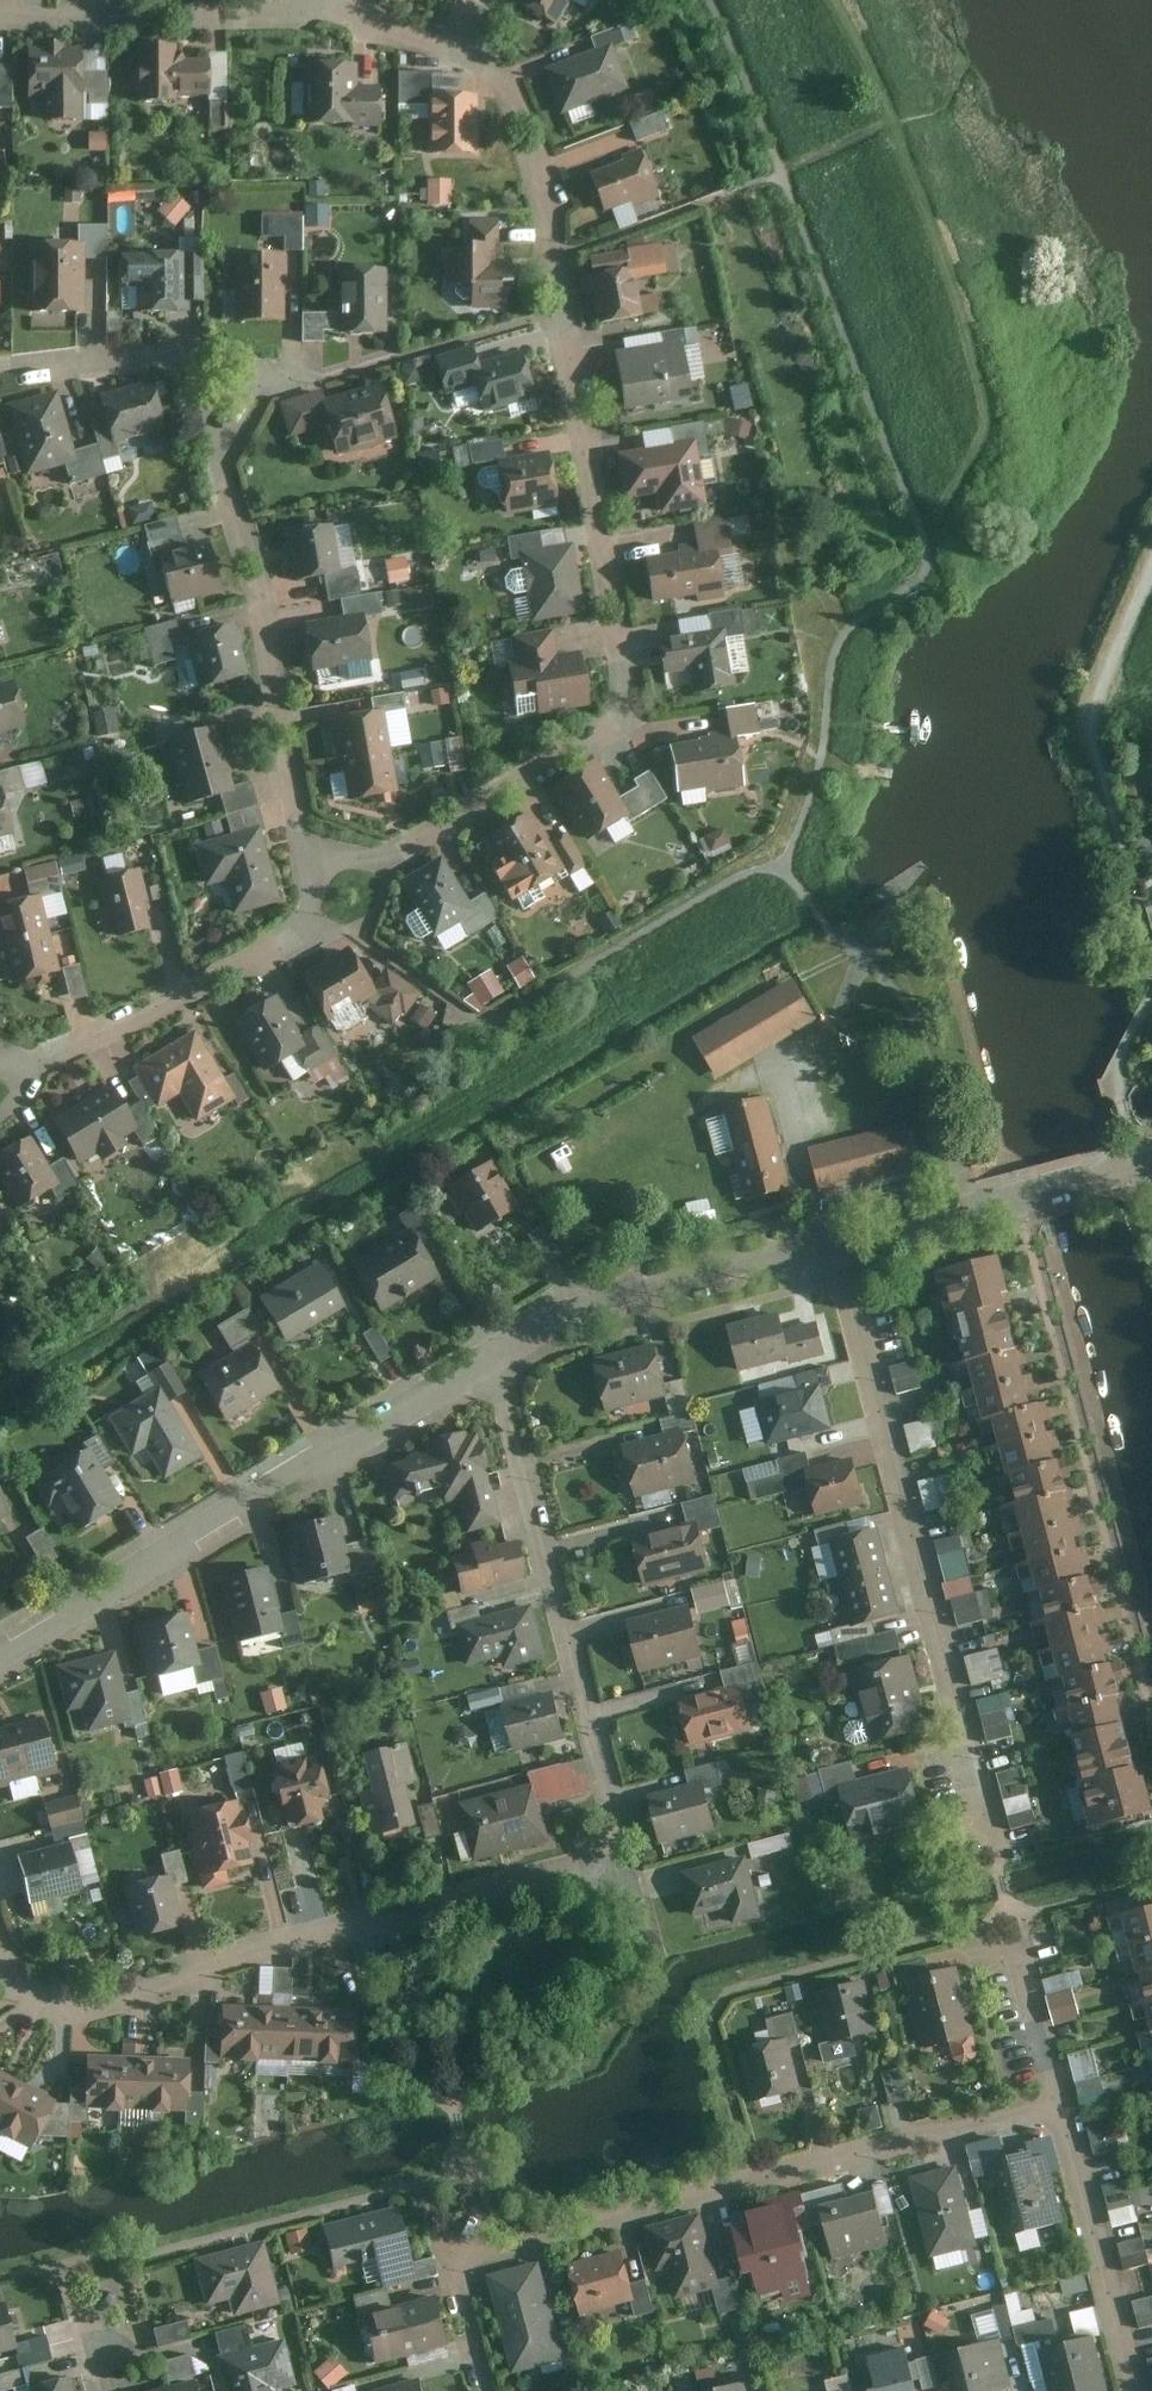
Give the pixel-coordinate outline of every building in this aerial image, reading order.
[(570,0),(513,0),(557,24),(570,0)] [(589,35),(594,46),(611,40),(613,45),(625,39),(619,24),(589,35)] [(629,87),(613,45),(611,40),(594,46),(542,67),(559,112),(629,87)] [(136,43),(135,99),(177,100),(177,94),(207,94),(207,58),(184,58),(174,50),(173,43),(136,43)] [(80,70),(79,47),(24,47),(25,95),(42,95),(42,119),(80,119),(80,91),(80,70)] [(299,61),(301,122),(379,121),(378,85),(357,85),(356,60),(299,61)] [(0,64),(0,108),(10,108),(8,64),(0,64)] [(107,69),(80,70),(80,91),(87,91),(87,104),(108,103),(107,69)] [(430,104),(430,93),(430,70),(398,70),(398,105),(430,104)] [(657,85),(639,92),(646,113),(664,107),(657,85)] [(477,153),(476,93),(430,93),(430,104),(430,153),(477,153)] [(225,128),(225,100),(207,100),(207,128),(225,128)] [(662,110),(630,121),(635,138),(668,127),(662,110)] [(622,153),(624,159),(588,172),(603,211),(630,201),(632,205),(659,195),(641,146),(622,153)] [(430,202),(453,202),(453,175),(430,176),(430,202)] [(162,214),(183,221),(191,200),(170,193),(162,214)] [(303,250),(302,215),(260,216),(260,237),(283,237),(283,250),(303,250)] [(470,308),(501,308),(500,284),(512,284),(511,258),(495,259),(495,244),(499,244),(498,219),(468,219),(470,253),(444,254),(445,283),(454,284),(454,292),(462,299),(470,299),(470,308)] [(76,224),(77,242),(83,242),(83,259),(106,260),(106,224),(76,224)] [(83,259),(83,242),(77,242),(26,241),(26,311),(82,311),(83,259)] [(588,254),(591,274),(632,268),(629,248),(588,254)] [(201,253),(119,253),(119,284),(138,284),(138,312),(188,312),(188,301),(201,300),(201,253)] [(283,320),(283,254),(235,254),(235,320),(283,320)] [(386,333),(386,267),(337,267),(337,313),(337,329),(337,333),(386,333)] [(597,322),(642,314),(635,268),(632,268),(591,274),(580,276),(583,295),(592,293),(597,322)] [(337,329),(337,313),(301,313),(301,342),(323,342),(323,330),(337,329)] [(660,331),(662,341),(681,338),(683,345),(687,344),(684,328),(660,331)] [(683,345),(681,338),(662,341),(614,350),(624,409),(692,397),(683,345)] [(470,365),(478,363),(473,347),(434,358),(444,394),(475,384),(470,365)] [(534,397),(521,351),(478,363),(470,365),(475,384),(482,411),(534,397)] [(164,427),(149,381),(97,397),(102,416),(111,443),(164,427)] [(396,439),(379,384),(325,401),(317,403),(324,428),(333,458),(396,439)] [(73,450),(55,391),(4,406),(25,474),(64,462),(76,459),(73,450)] [(317,403),(325,401),(322,391),(278,403),(288,439),(324,428),(317,403)] [(111,443),(102,416),(89,419),(96,443),(102,461),(115,457),(111,443)] [(669,427),(673,443),(696,438),(699,456),(710,453),(703,420),(669,427)] [(699,456),(696,438),(673,443),(614,453),(622,498),(656,493),(660,514),(708,508),(699,456)] [(505,458),(501,440),(468,446),(472,464),(505,458)] [(102,461),(96,443),(73,450),(76,459),(64,462),(70,482),(106,473),(102,461)] [(505,516),(558,506),(548,453),(495,462),(496,467),(482,469),(476,476),(479,485),(485,489),(499,485),(505,516)] [(731,516),(733,532),(751,530),(748,513),(731,516)] [(692,522),(696,542),(698,553),(716,550),(717,557),(733,554),(725,516),(692,522)] [(165,542),(167,551),(183,547),(175,518),(143,527),(148,546),(165,542)] [(338,573),(331,524),(288,531),(295,580),(323,575),(338,573)] [(521,552),(541,548),(539,532),(507,537),(510,559),(521,557),(521,552)] [(222,592),(209,541),(183,547),(167,551),(157,554),(170,605),(222,592)] [(531,622),(585,613),(572,542),(541,548),(521,552),(521,557),(523,570),(510,572),(504,579),(506,589),(513,594),(526,592),(531,622)] [(679,552),(645,558),(652,602),(698,595),(699,602),(725,598),(717,557),(716,550),(698,553),(696,542),(678,545),(679,552)] [(62,579),(60,558),(38,559),(40,580),(62,579)] [(355,570),(338,573),(323,575),(327,600),(339,597),(359,594),(355,570)] [(339,597),(342,616),(362,613),(363,618),(380,615),(377,591),(359,594),(339,597)] [(708,615),(711,630),(725,628),(727,638),(745,635),(741,609),(708,615)] [(363,618),(362,613),(342,616),(301,621),(309,671),(369,662),(363,618)] [(181,645),(175,621),(141,629),(151,667),(176,660),(172,647),(181,645)] [(246,676),(232,624),(183,637),(198,689),(246,676)] [(663,675),(688,670),(693,694),(736,687),(727,638),(725,628),(711,630),(656,638),(663,675)] [(517,717),(589,707),(579,651),(557,654),(555,632),(511,638),(514,667),(509,667),(517,717)] [(12,682),(0,685),(0,733),(24,727),(12,682)] [(371,700),(373,713),(383,711),(405,708),(403,695),(371,700)] [(717,711),(720,732),(737,738),(760,734),(754,704),(717,711)] [(96,709),(98,736),(121,734),(118,707),(96,709)] [(333,720),(340,759),(390,750),(383,711),(373,713),(333,720)] [(164,741),(185,735),(182,724),(154,731),(157,743),(164,741)] [(233,792),(215,727),(185,735),(164,741),(182,805),(218,795),(233,792)] [(699,741),(669,747),(678,793),(704,790),(705,794),(746,788),(737,738),(720,732),(709,734),(709,737),(698,739),(699,741)] [(465,771),(461,739),(445,741),(449,773),(465,771)] [(390,750),(340,759),(348,804),(398,795),(390,750)] [(620,797),(596,760),(552,786),(586,842),(624,819),(631,815),(620,797)] [(1,797),(23,790),(16,768),(0,772),(0,795),(1,797)] [(637,787),(620,797),(631,815),(624,819),(628,823),(666,799),(649,772),(633,781),(637,787)] [(251,786),(233,792),(218,795),(224,816),(257,807),(251,786)] [(0,795),(0,838),(11,835),(1,797),(0,795)] [(263,827),(257,807),(224,816),(230,836),(257,828),(263,827)] [(569,877),(585,868),(565,835),(548,845),(529,813),(482,840),(496,862),(488,866),(510,904),(565,871),(569,877)] [(278,903),(257,828),(230,836),(192,847),(205,888),(223,883),(232,917),(278,903)] [(0,838),(0,851),(19,846),(16,834),(0,838)] [(469,904),(441,857),(397,883),(433,941),(460,925),(476,916),(469,904)] [(148,905),(139,869),(98,880),(105,914),(98,916),(103,939),(116,936),(117,939),(149,931),(143,906),(148,905)] [(483,895),(469,904),(476,916),(460,925),(468,937),(498,918),(483,895)] [(0,948),(48,935),(39,900),(0,911),(0,947),(0,948)] [(48,935),(0,948),(11,984),(58,971),(48,935)] [(372,989),(347,953),(298,982),(326,1024),(357,1005),(364,1013),(368,1011),(393,1029),(401,1017),(404,1018),(421,995),(386,970),(372,989)] [(470,981),(484,1004),(507,989),(493,967),(470,981)] [(821,1022),(798,981),(694,1041),(719,1084),(821,1022)] [(301,1038),(277,998),(232,1023),(264,1076),(294,1058),(305,1075),(336,1057),(316,1029),(301,1038)] [(236,1102),(195,1034),(133,1070),(139,1079),(158,1106),(160,1110),(179,1098),(197,1125),(236,1102)] [(126,1087),(137,1106),(143,1114),(158,1106),(139,1079),(126,1087)] [(133,1136),(138,1133),(126,1113),(113,1090),(50,1122),(77,1167),(95,1157),(99,1164),(127,1149),(122,1142),(133,1136)] [(798,1191),(775,1104),(725,1117),(748,1204),(798,1191)] [(137,1106),(126,1113),(138,1133),(133,1136),(141,1149),(158,1138),(143,1114),(137,1106)] [(921,1172),(907,1127),(811,1153),(822,1198),(921,1172)] [(29,1137),(0,1155),(0,1185),(16,1212),(49,1192),(59,1186),(48,1169),(29,1137)] [(60,1161),(48,1169),(59,1186),(49,1192),(56,1203),(77,1190),(60,1161)] [(517,1211),(490,1163),(447,1188),(474,1236),(517,1211)] [(409,1233),(418,1247),(433,1238),(415,1209),(398,1219),(406,1235),(409,1233)] [(559,1258),(541,1230),(527,1238),(545,1267),(559,1258)] [(380,1316),(438,1281),(418,1247),(409,1233),(406,1235),(351,1269),(380,1316)] [(1000,1257),(938,1273),(943,1294),(949,1293),(952,1303),(946,1305),(950,1320),(961,1317),(966,1339),(961,1340),(967,1361),(955,1364),(955,1365),(1025,1347),(1025,1346),(1017,1348),(1003,1294),(1009,1292),(1000,1257)] [(284,1347),(343,1311),(318,1269),(258,1305),(284,1347)] [(229,1353),(260,1333),(247,1313),(217,1332),(229,1353)] [(782,1317),(728,1330),(742,1378),(790,1364),(791,1369),(827,1359),(818,1324),(786,1333),(782,1317)] [(1025,1347),(955,1365),(958,1373),(971,1369),(977,1390),(963,1393),(963,1394),(1032,1376),(1032,1375),(1024,1377),(1019,1359),(1028,1357),(1025,1347)] [(655,1348),(593,1364),(607,1418),(668,1402),(666,1388),(655,1348)] [(225,1426),(277,1393),(249,1350),(197,1383),(225,1426)] [(146,1379),(155,1393),(158,1391),(168,1408),(185,1396),(167,1366),(146,1379)] [(798,1380),(802,1394),(822,1389),(823,1393),(835,1390),(830,1372),(798,1380)] [(1032,1376),(963,1394),(965,1402),(979,1398),(984,1419),(980,1420),(1049,1402),(1031,1406),(1026,1388),(1035,1386),(1032,1376)] [(686,1384),(666,1388),(668,1402),(673,1421),(693,1415),(686,1384)] [(802,1394),(756,1406),(768,1451),(833,1434),(823,1393),(822,1389),(802,1394)] [(162,1484),(200,1462),(168,1408),(158,1391),(155,1393),(107,1422),(131,1460),(144,1452),(162,1484)] [(1049,1402),(980,1420),(982,1429),(996,1425),(1001,1445),(987,1449),(1057,1432),(1057,1431),(1048,1433),(1043,1415),(1052,1412),(1049,1402)] [(698,1434),(693,1415),(673,1421),(662,1424),(665,1439),(684,1434),(685,1438),(698,1434)] [(908,1423),(914,1451),(939,1445),(933,1418),(908,1423)] [(432,1445),(410,1450),(411,1458),(389,1463),(397,1497),(445,1484),(450,1501),(462,1498),(471,1530),(506,1522),(496,1483),(494,1483),(491,1469),(494,1468),(492,1446),(480,1431),(474,1427),(430,1438),(432,1445)] [(1057,1432),(987,1449),(989,1457),(1003,1454),(1009,1474),(998,1477),(999,1478),(1068,1460),(1068,1459),(1056,1462),(1051,1444),(1060,1442),(1057,1432)] [(665,1439),(623,1451),(638,1503),(699,1487),(685,1438),(684,1434),(665,1439)] [(122,1507),(84,1449),(29,1484),(46,1511),(55,1505),(75,1538),(122,1507)] [(807,1476),(813,1475),(809,1457),(778,1465),(781,1478),(754,1486),(759,1503),(810,1489),(807,1476)] [(1068,1460),(999,1478),(1001,1486),(1014,1482),(1020,1502),(1002,1507),(1002,1508),(1072,1490),(1072,1489),(1067,1490),(1062,1472),(1071,1470),(1068,1460)] [(818,1520),(867,1508),(856,1464),(813,1475),(807,1476),(810,1489),(818,1520)] [(930,1511),(960,1502),(951,1472),(921,1480),(930,1511)] [(1072,1490),(1002,1508),(1005,1515),(1018,1512),(1024,1532),(1010,1536),(1010,1537),(1080,1519),(1079,1518),(1071,1520),(1066,1502),(1075,1500),(1072,1490)] [(684,1508),(689,1529),(698,1526),(700,1537),(723,1531),(716,1501),(684,1508)] [(348,1541),(342,1512),(292,1522),(304,1577),(351,1567),(354,1566),(348,1541)] [(1080,1519),(1010,1537),(1012,1544),(1026,1541),(1031,1561),(1018,1565),(1018,1566),(1087,1548),(1087,1547),(1078,1549),(1074,1531),(1082,1529),(1080,1519)] [(689,1529),(634,1543),(647,1591),(710,1575),(700,1537),(698,1526),(689,1529)] [(849,1527),(817,1535),(821,1551),(832,1548),(853,1543),(849,1527)] [(992,1588),(980,1591),(967,1533),(939,1539),(958,1625),(998,1616),(992,1588)] [(55,1562),(38,1535),(24,1543),(41,1571),(55,1562)] [(880,1536),(853,1543),(832,1548),(842,1587),(891,1575),(880,1536)] [(369,1537),(348,1541),(354,1566),(351,1567),(353,1576),(376,1570),(369,1537)] [(530,1575),(521,1537),(458,1553),(468,1591),(530,1575)] [(1087,1548),(1018,1566),(1020,1574),(1033,1570),(1039,1591),(1029,1593),(1029,1594),(1098,1576),(1098,1575),(1086,1578),(1081,1560),(1090,1558),(1087,1548)] [(284,1611),(270,1563),(224,1576),(242,1640),(283,1628),(288,1627),(284,1611)] [(902,1619),(891,1575),(842,1587),(853,1629),(876,1624),(902,1619)] [(1098,1576),(1029,1594),(1031,1602),(1045,1599),(1050,1619),(1033,1623),(1033,1624),(1102,1606),(1102,1605),(1097,1606),(1092,1588),(1101,1586),(1098,1576)] [(694,1593),(700,1619),(732,1612),(725,1586),(694,1593)] [(461,1622),(487,1616),(483,1601),(450,1609),(453,1624),(461,1622)] [(487,1616),(461,1622),(471,1664),(508,1655),(511,1665),(551,1655),(538,1603),(487,1616)] [(1102,1606),(1033,1624),(1035,1632),(1049,1628),(1054,1649),(1040,1652),(1040,1653),(1110,1635),(1110,1634),(1101,1637),(1096,1618),(1105,1616),(1102,1606)] [(201,1649),(189,1608),(137,1624),(152,1676),(161,1674),(165,1692),(200,1682),(195,1663),(204,1661),(201,1649)] [(297,1608),(284,1611),(288,1627),(283,1628),(288,1645),(305,1640),(297,1608)] [(690,1611),(631,1627),(645,1678),(704,1662),(690,1611)] [(876,1624),(853,1629),(833,1634),(837,1650),(880,1639),(876,1624)] [(880,1639),(837,1650),(841,1662),(903,1646),(900,1634),(880,1639)] [(1110,1635),(1040,1653),(1048,1681),(1051,1680),(1052,1681),(1121,1663),(1109,1666),(1104,1647),(1112,1645),(1110,1635)] [(218,1644),(201,1649),(204,1661),(195,1663),(200,1682),(226,1675),(218,1644)] [(968,1655),(976,1685),(1010,1676),(1002,1646),(968,1655)] [(128,1691),(117,1649),(59,1664),(70,1708),(84,1703),(89,1728),(128,1718),(135,1716),(128,1691)] [(931,1725),(912,1652),(851,1667),(864,1716),(854,1719),(847,1729),(851,1739),(859,1743),(931,1725)] [(1121,1663),(1052,1681),(1053,1689),(1067,1685),(1073,1706),(1055,1710),(1055,1711),(1125,1693),(1125,1692),(1119,1693),(1115,1675),(1123,1673),(1121,1663)] [(761,1670),(728,1678),(730,1686),(683,1697),(693,1744),(753,1731),(753,1727),(762,1724),(758,1706),(770,1702),(761,1670)] [(268,1712),(289,1707),(284,1685),(262,1691),(268,1712)] [(140,1687),(128,1691),(135,1716),(128,1718),(130,1725),(149,1721),(140,1687)] [(504,1687),(473,1695),(476,1707),(507,1700),(504,1687)] [(572,1736),(559,1689),(509,1702),(521,1749),(572,1736)] [(988,1739),(1019,1735),(1013,1692),(982,1696),(988,1739)] [(1125,1693),(1055,1711),(1058,1719),(1071,1715),(1077,1736),(1074,1736),(1074,1738),(1077,1736),(1124,1725),(1119,1705),(1128,1703),(1125,1693)] [(0,1732),(0,1789),(12,1784),(15,1799),(42,1791),(38,1777),(63,1771),(47,1718),(0,1732)] [(1074,1738),(1080,1759),(1085,1758),(1091,1778),(1085,1780),(1080,1781),(1092,1829),(1151,1813),(1151,1804),(1145,1778),(1138,1779),(1124,1725),(1077,1736),(1074,1738)] [(425,1785),(413,1740),(369,1752),(378,1783),(364,1787),(376,1835),(423,1821),(414,1788),(425,1785)] [(255,1786),(246,1749),(229,1753),(238,1790),(255,1786)] [(312,1754),(279,1762),(282,1777),(276,1783),(278,1790),(285,1793),(289,1810),(299,1808),(303,1822),(326,1817),(324,1809),(332,1796),(324,1760),(314,1763),(312,1754)] [(687,1769),(691,1783),(705,1780),(707,1788),(730,1782),(724,1759),(687,1769)] [(537,1771),(540,1783),(545,1802),(596,1789),(591,1770),(581,1773),(577,1761),(537,1771)] [(844,1786),(859,1782),(853,1761),(822,1770),(828,1791),(844,1786)] [(926,1819),(913,1768),(859,1782),(844,1786),(857,1837),(926,1819)] [(146,1775),(149,1796),(185,1790),(181,1769),(146,1775)] [(1023,1769),(1002,1774),(1014,1828),(1035,1823),(1023,1769)] [(691,1783),(650,1794),(663,1842),(717,1828),(707,1788),(705,1780),(691,1783)] [(540,1783),(465,1801),(479,1859),(554,1840),(545,1802),(540,1783)] [(85,1816),(78,1793),(48,1801),(55,1823),(85,1816)] [(244,1812),(240,1797),(191,1810),(195,1831),(191,1832),(201,1869),(205,1867),(207,1874),(256,1861),(252,1841),(255,1840),(247,1812),(244,1812)] [(444,1834),(436,1801),(422,1804),(430,1837),(444,1834)] [(85,1816),(55,1823),(60,1843),(74,1838),(91,1834),(85,1816)] [(791,1832),(751,1842),(754,1856),(795,1846),(791,1832)] [(86,1885),(74,1838),(60,1843),(20,1854),(32,1899),(86,1885)] [(173,1873),(176,1884),(190,1880),(182,1849),(164,1852),(170,1874),(173,1873)] [(747,1855),(683,1871),(694,1915),(731,1905),(736,1922),(763,1916),(747,1855)] [(176,1884),(173,1873),(170,1874),(127,1886),(141,1935),(187,1923),(176,1884)] [(1109,1918),(1112,1927),(1125,1923),(1131,1944),(1117,1947),(1117,1948),(1151,1939),(1151,1903),(1142,1906),(1143,1909),(1109,1918)] [(1117,1948),(1119,1956),(1133,1952),(1138,1973),(1128,1975),(1128,1976),(1151,1970),(1151,1939),(1117,1948)] [(910,1980),(934,1974),(930,1959),(895,1967),(900,1983),(910,1980)] [(294,1967),(280,1968),(279,1994),(295,1994),(294,1967)] [(310,1968),(294,1967),(295,1994),(310,1995),(310,1968)] [(959,1968),(934,1974),(910,1980),(929,2047),(953,2041),(958,2058),(967,2062),(977,2060),(981,2050),(959,1968)] [(1128,1976),(1130,1984),(1144,1980),(1149,2001),(1132,2006),(1151,2001),(1151,1970),(1128,1976)] [(1084,2018),(1076,1989),(1062,1993),(1058,1978),(1046,1981),(1058,2025),(1084,2018)] [(881,2030),(868,1979),(819,1991),(831,2040),(822,2043),(828,2063),(858,2055),(853,2037),(881,2030)] [(1132,2006),(1134,2014),(1148,2011),(1151,2026),(1151,2001),(1132,2006)] [(257,2057),(259,2008),(227,2007),(227,2028),(226,2056),(257,2057)] [(292,2009),(259,2008),(257,2057),(291,2059),(292,2009)] [(325,2009),(292,2009),(291,2059),(324,2060),(325,2009)] [(362,2010),(325,2009),(324,2060),(357,2061),(361,2060),(362,2043),(362,2010)] [(768,2018),(775,2041),(788,2037),(790,2047),(803,2044),(795,2011),(768,2018)] [(226,2056),(227,2028),(209,2027),(208,2062),(227,2063),(226,2056)] [(1140,2035),(1142,2043),(1151,2040),(1151,2032),(1140,2035)] [(802,2091),(790,2047),(788,2037),(775,2041),(743,2051),(755,2103),(802,2091)] [(375,2043),(362,2043),(361,2060),(357,2061),(357,2075),(375,2074),(375,2043)] [(1110,2103),(1098,2047),(1072,2052),(1085,2109),(1110,2103)] [(91,2054),(90,2087),(90,2107),(124,2109),(125,2055),(91,2054)] [(157,2056),(125,2055),(124,2109),(156,2109),(157,2056)] [(193,2090),(192,2056),(157,2056),(156,2109),(189,2110),(193,2110),(193,2090)] [(0,2068),(0,2129),(3,2131),(30,2084),(0,2068)] [(908,2100),(900,2068),(884,2072),(892,2104),(908,2100)] [(58,2098),(30,2084),(3,2131),(33,2147),(40,2134),(56,2103),(58,2098)] [(72,2086),(72,2103),(72,2120),(90,2120),(90,2107),(90,2087),(72,2086)] [(206,2090),(193,2090),(193,2110),(189,2110),(189,2125),(205,2125),(206,2090)] [(72,2103),(56,2103),(40,2134),(72,2136),(72,2120),(72,2103)] [(1122,2149),(1120,2121),(1093,2123),(1095,2151),(1122,2149)] [(979,2184),(1001,2177),(998,2166),(1006,2164),(1004,2156),(999,2138),(969,2146),(979,2184)] [(1015,2235),(1067,2221),(1049,2153),(1037,2155),(1036,2149),(1004,2156),(1006,2164),(998,2166),(1001,2177),(1015,2235)] [(979,2245),(959,2164),(912,2176),(932,2257),(979,2245)] [(1151,2202),(1151,2191),(1150,2177),(1107,2184),(1114,2226),(1143,2222),(1140,2204),(1151,2202)] [(845,2183),(805,2193),(813,2225),(827,2221),(823,2203),(848,2197),(845,2183)] [(890,2245),(876,2190),(848,2197),(823,2203),(827,2221),(836,2259),(890,2245)] [(805,2193),(732,2214),(747,2272),(757,2270),(763,2293),(783,2287),(787,2302),(815,2293),(803,2250),(808,2248),(804,2231),(813,2229),(813,2225),(805,2193)] [(401,2205),(326,2226),(337,2267),(381,2256),(389,2287),(421,2279),(401,2205)] [(720,2280),(701,2213),(647,2228),(658,2271),(668,2267),(677,2299),(714,2289),(722,2287),(720,2280)] [(309,2228),(288,2232),(293,2254),(314,2250),(309,2228)] [(1127,2268),(1151,2265),(1148,2236),(1123,2239),(1127,2268)] [(267,2239),(197,2257),(209,2305),(233,2299),(238,2315),(283,2304),(267,2239)] [(622,2250),(569,2264),(583,2314),(635,2300),(631,2284),(622,2250)] [(565,2360),(540,2262),(489,2275),(514,2373),(565,2360)] [(735,2275),(720,2280),(722,2287),(714,2289),(721,2314),(744,2307),(735,2275)] [(647,2280),(631,2284),(635,2300),(639,2315),(655,2311),(647,2280)] [(369,2316),(396,2309),(389,2287),(356,2296),(363,2318),(369,2316)] [(396,2309),(369,2316),(382,2363),(457,2343),(444,2296),(396,2309)] [(1136,2300),(1143,2325),(1151,2323),(1151,2296),(1136,2300)] [(0,2304),(0,2353),(19,2348),(7,2303),(0,2304)] [(1016,2337),(1008,2305),(997,2308),(1006,2340),(1016,2337)] [(1059,2336),(1055,2319),(1017,2327),(1021,2345),(1059,2336)] [(190,2320),(156,2328),(161,2346),(194,2338),(190,2320)] [(277,2324),(259,2327),(262,2342),(279,2338),(277,2324)] [(218,2333),(224,2356),(255,2347),(250,2325),(218,2333)] [(1096,2336),(1040,2350),(1051,2390),(1110,2390),(1096,2336)] [(220,2356),(229,2390),(280,2390),(279,2390),(298,2385),(287,2339),(255,2347),(224,2356),(220,2356)] [(1001,2339),(948,2353),(958,2390),(1004,2390),(1015,2388),(1001,2339)] [(51,2346),(19,2354),(22,2367),(54,2359),(51,2346)] [(908,2347),(871,2356),(878,2388),(872,2390),(920,2390),(917,2380),(912,2362),(908,2347)] [(336,2354),(315,2370),(329,2389),(350,2373),(336,2354)] [(193,2355),(165,2361),(169,2380),(197,2374),(193,2355)] [(934,2356),(912,2362),(917,2380),(924,2378),(927,2390),(941,2387),(934,2356)] [(28,2387),(22,2367),(0,2374),(0,2390),(3,2390),(15,2387),(16,2390),(28,2387)] [(831,2390),(842,2390),(855,2390),(851,2375),(828,2381),(831,2390)] [(74,2376),(28,2387),(16,2390),(77,2390),(74,2376)] [(159,2390),(202,2390),(198,2379),(159,2390)] [(383,2390),(428,2390),(425,2380),(383,2390)] [(747,2382),(711,2390),(749,2390),(747,2382)]
